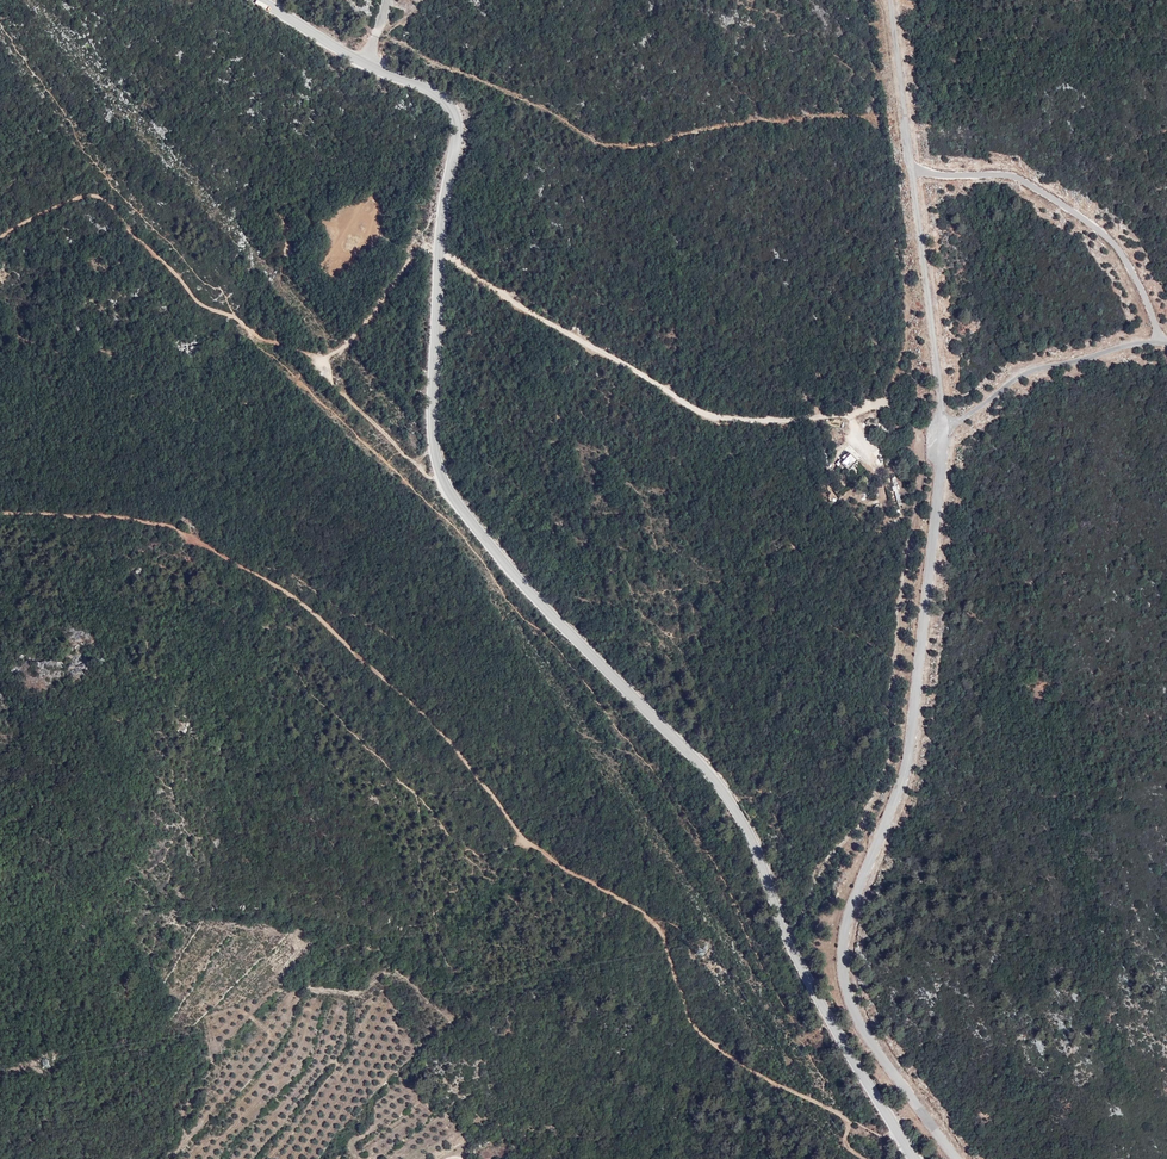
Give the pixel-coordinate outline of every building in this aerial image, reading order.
[(836,465),(837,466),(841,463),(847,469),(856,462),(849,454),(836,465)] [(897,490),(893,491),(898,506),(902,505),(897,490)] [(890,518),(891,522),(902,519),(900,509),(895,510),(896,516),(890,518)] [(802,969),(798,970),(803,982),(807,981),(802,969)]
